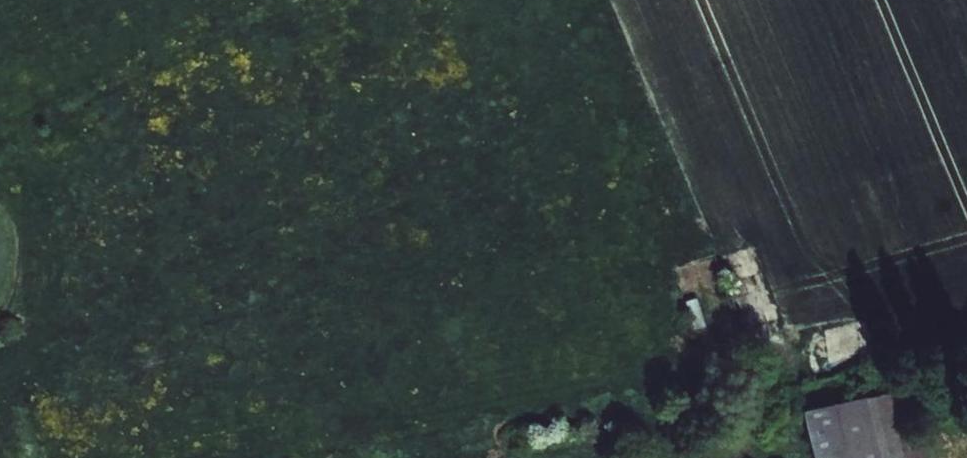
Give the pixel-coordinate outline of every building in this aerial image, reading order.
[(821,416),(830,457),(861,457),(849,409),(821,416)] [(821,416),(788,424),(796,457),(830,457),(821,416)]
